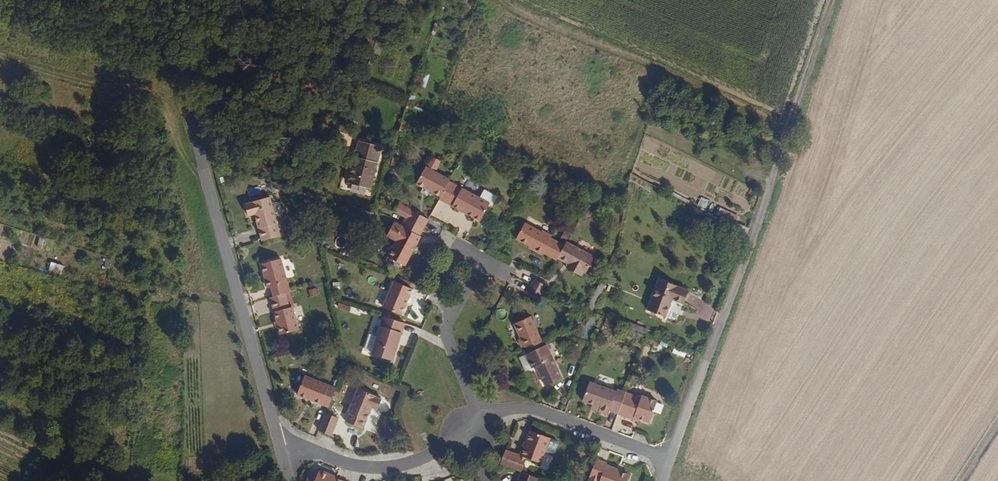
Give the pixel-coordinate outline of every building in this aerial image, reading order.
[(372,184),(385,143),(362,136),(349,178),(372,184)] [(439,198),(448,180),(450,178),(424,164),(413,184),(439,198)] [(492,205),(448,180),(439,198),(483,223),(492,205)] [(273,201),(272,195),(245,202),(248,214),(254,214),(261,240),(282,234),(276,212),(273,201)] [(283,211),(279,199),(273,201),(276,212),(283,211)] [(429,216),(412,205),(406,216),(423,226),(429,216)] [(423,226),(406,216),(402,223),(419,233),(423,226)] [(403,264),(419,233),(402,223),(393,218),(385,234),(394,239),(386,254),(403,264)] [(551,235),(553,232),(541,226),(540,229),(520,218),(513,233),(532,244),(530,249),(541,255),(543,252),(556,259),(557,257),(565,243),(551,235)] [(588,272),(595,256),(567,240),(565,243),(557,257),(567,262),(565,267),(580,275),(584,270),(588,272)] [(290,293),(280,258),(259,263),(266,289),(271,288),(273,297),(285,294),(290,293)] [(551,285),(536,276),(533,283),(549,291),(551,285)] [(686,303),(692,289),(660,276),(648,307),(668,315),(675,298),(686,303)] [(405,314),(409,302),(413,303),(416,294),(410,292),(412,285),(392,278),(382,305),(405,314)] [(544,301),(549,291),(533,283),(528,292),(544,301)] [(295,310),(290,293),(285,294),(289,312),(295,310)] [(300,330),(295,310),(289,312),(285,294),(273,297),(269,299),(278,335),(300,330)] [(371,352),(385,314),(377,312),(362,348),(371,352)] [(547,338),(537,312),(517,319),(521,334),(520,337),(523,347),(526,345),(545,339),(547,338)] [(394,360),(407,321),(385,314),(371,352),(394,360)] [(529,352),(547,344),(545,339),(526,345),(529,352)] [(564,378),(551,343),(547,344),(529,352),(533,366),(538,364),(546,386),(564,378)] [(327,406),(334,387),(304,374),(295,393),(327,406)] [(618,413),(627,389),(617,386),(616,389),(590,379),(582,401),(592,404),(590,409),(608,415),(610,410),(618,413)] [(374,406),(378,394),(359,385),(349,406),(351,408),(346,418),(365,426),(374,406)] [(647,420),(655,396),(644,392),(640,394),(627,389),(618,413),(637,420),(638,417),(647,420)] [(336,433),(342,419),(329,413),(323,428),(336,433)] [(541,472),(554,437),(536,430),(527,453),(531,455),(525,471),(542,477),(541,472)] [(525,471),(531,455),(527,453),(525,452),(518,468),(524,470),(525,471)] [(619,471),(620,468),(599,459),(592,479),(598,480),(631,480),(633,476),(619,471)] [(311,480),(316,468),(309,464),(303,476),(311,480)] [(338,474),(338,473),(318,464),(316,468),(311,480),(310,480),(352,480),(338,474)] [(542,477),(525,471),(524,470),(519,480),(541,480),(542,477)]
